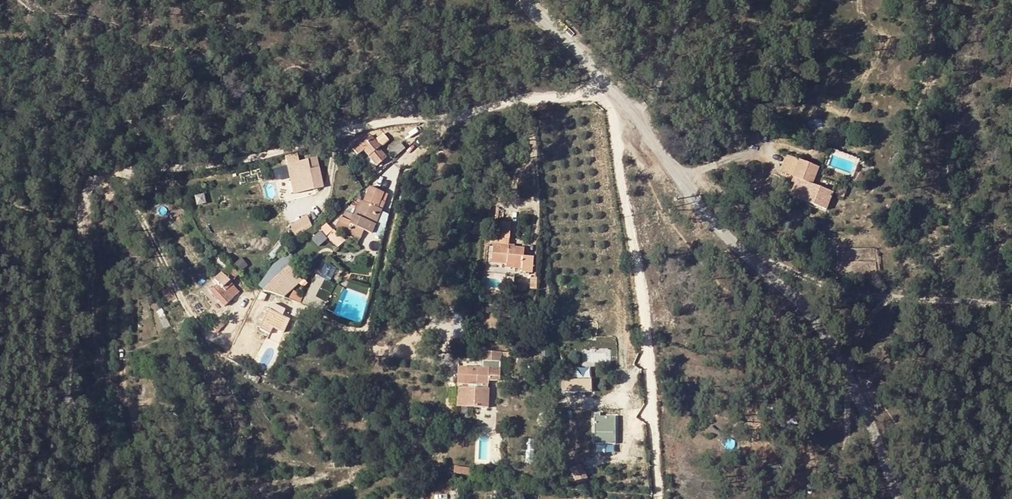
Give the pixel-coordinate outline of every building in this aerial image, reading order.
[(784,121),(767,111),(763,117),(780,127),(784,121)] [(362,140),(351,149),(358,157),(362,153),(376,167),(386,158),(378,150),(387,142),(381,135),(374,141),(371,138),(365,144),(362,140)] [(398,143),(389,152),(394,158),(404,149),(398,143)] [(780,173),(792,177),(798,161),(786,157),(780,173)] [(316,170),(314,161),(294,165),(298,177),(300,187),(312,185),(313,191),(324,188),(319,170),(316,170)] [(799,180),(793,197),(790,204),(798,206),(800,201),(826,210),(832,193),(812,186),(818,169),(798,161),(792,177),(799,180)] [(289,179),(298,177),(294,165),(286,166),(289,179)] [(794,184),(789,196),(793,197),(799,180),(792,177),(790,182),(794,184)] [(349,227),(360,232),(371,236),(381,211),(376,209),(380,201),(382,194),(370,189),(363,204),(360,203),(354,217),(345,214),(343,221),(351,224),(349,227)] [(214,209),(229,204),(224,191),(210,197),(212,202),(214,209)] [(376,209),(381,211),(384,203),(380,201),(376,209)] [(297,235),(316,227),(311,216),(292,224),(297,235)] [(511,224),(501,224),(499,238),(510,239),(511,224)] [(360,232),(349,227),(347,235),(357,239),(360,232)] [(522,260),(523,249),(514,249),(514,252),(508,251),(508,248),(493,247),(492,263),(507,265),(506,269),(521,271),(520,273),(530,274),(531,261),(522,260)] [(321,273),(332,280),(339,269),(328,262),(321,273)] [(220,274),(227,282),(236,273),(229,266),(220,274)] [(209,292),(214,297),(223,307),(238,292),(227,282),(220,274),(211,282),(215,286),(209,292)] [(275,280),(263,291),(272,295),(282,286),(275,280)] [(171,290),(162,295),(166,303),(171,301),(173,304),(177,302),(171,290)] [(295,291),(292,299),(303,303),(306,295),(295,291)] [(208,303),(217,312),(223,307),(214,297),(208,303)] [(276,331),(281,318),(268,312),(269,311),(265,309),(260,319),(264,322),(262,326),(258,324),(256,327),(261,329),(260,331),(268,335),(271,329),(276,331)] [(469,336),(467,311),(457,311),(458,337),(469,336)] [(476,378),(476,369),(457,369),(457,377),(467,377),(476,378)] [(488,369),(476,369),(476,378),(477,384),(488,385),(488,369)] [(467,377),(457,377),(457,385),(466,386),(467,377)] [(488,409),(488,385),(477,384),(476,390),(462,390),(462,408),(488,409)] [(616,419),(595,419),(595,434),(615,434),(616,419)] [(534,454),(537,440),(531,439),(528,453),(534,454)] [(457,466),(456,472),(471,474),(472,469),(457,466)]
